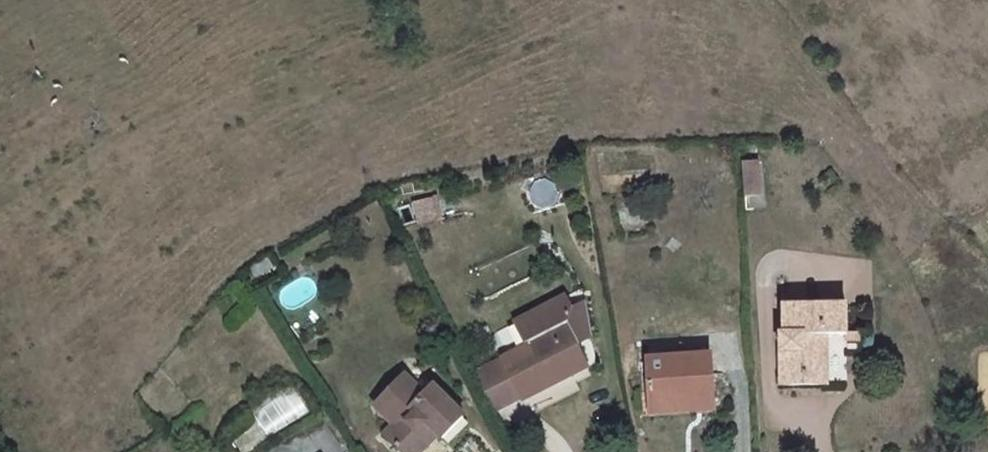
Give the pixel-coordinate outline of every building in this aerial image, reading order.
[(760,161),(740,160),(742,189),(760,189),(760,161)] [(432,206),(429,190),(406,195),(408,212),(432,206)] [(845,338),(844,308),(784,308),(784,335),(777,335),(778,385),(829,384),(829,339),(845,338)] [(553,322),(496,353),(518,392),(575,362),(553,322)] [(496,353),(471,366),(491,406),(518,392),(496,353)] [(704,405),(706,359),(648,357),(646,403),(704,405)] [(404,382),(375,411),(393,429),(383,439),(397,451),(425,451),(431,446),(427,441),(432,437),(439,442),(463,417),(432,385),(421,396),(404,382)]
